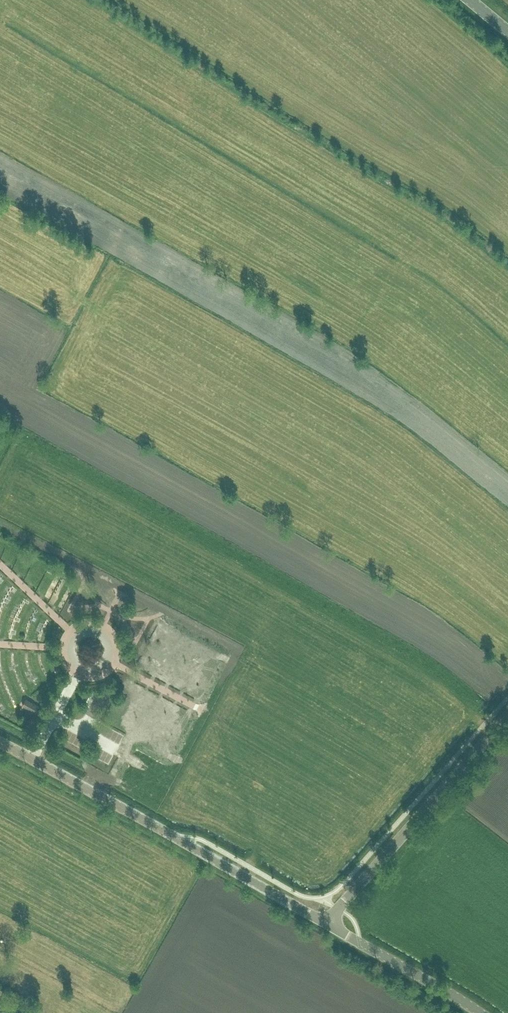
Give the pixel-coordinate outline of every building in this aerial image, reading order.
[(43,652),(36,653),(38,661),(45,660),(43,652)] [(38,712),(41,706),(25,698),(22,704),(38,712)]
